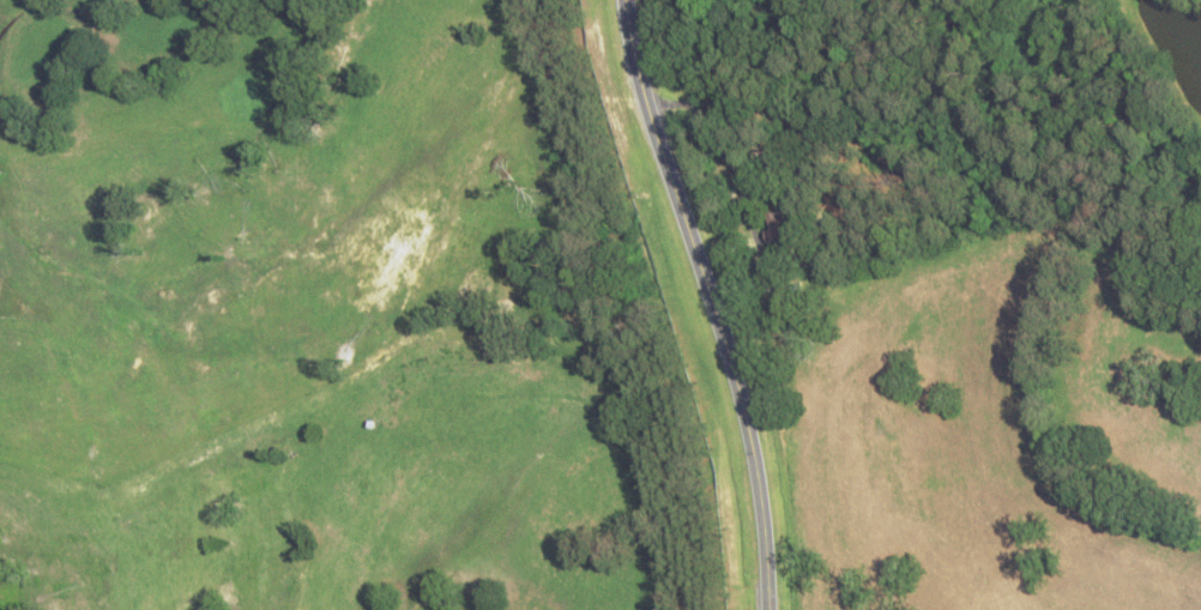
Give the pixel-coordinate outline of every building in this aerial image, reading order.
[(801,257),(788,210),(762,217),(776,264),(801,257)]
